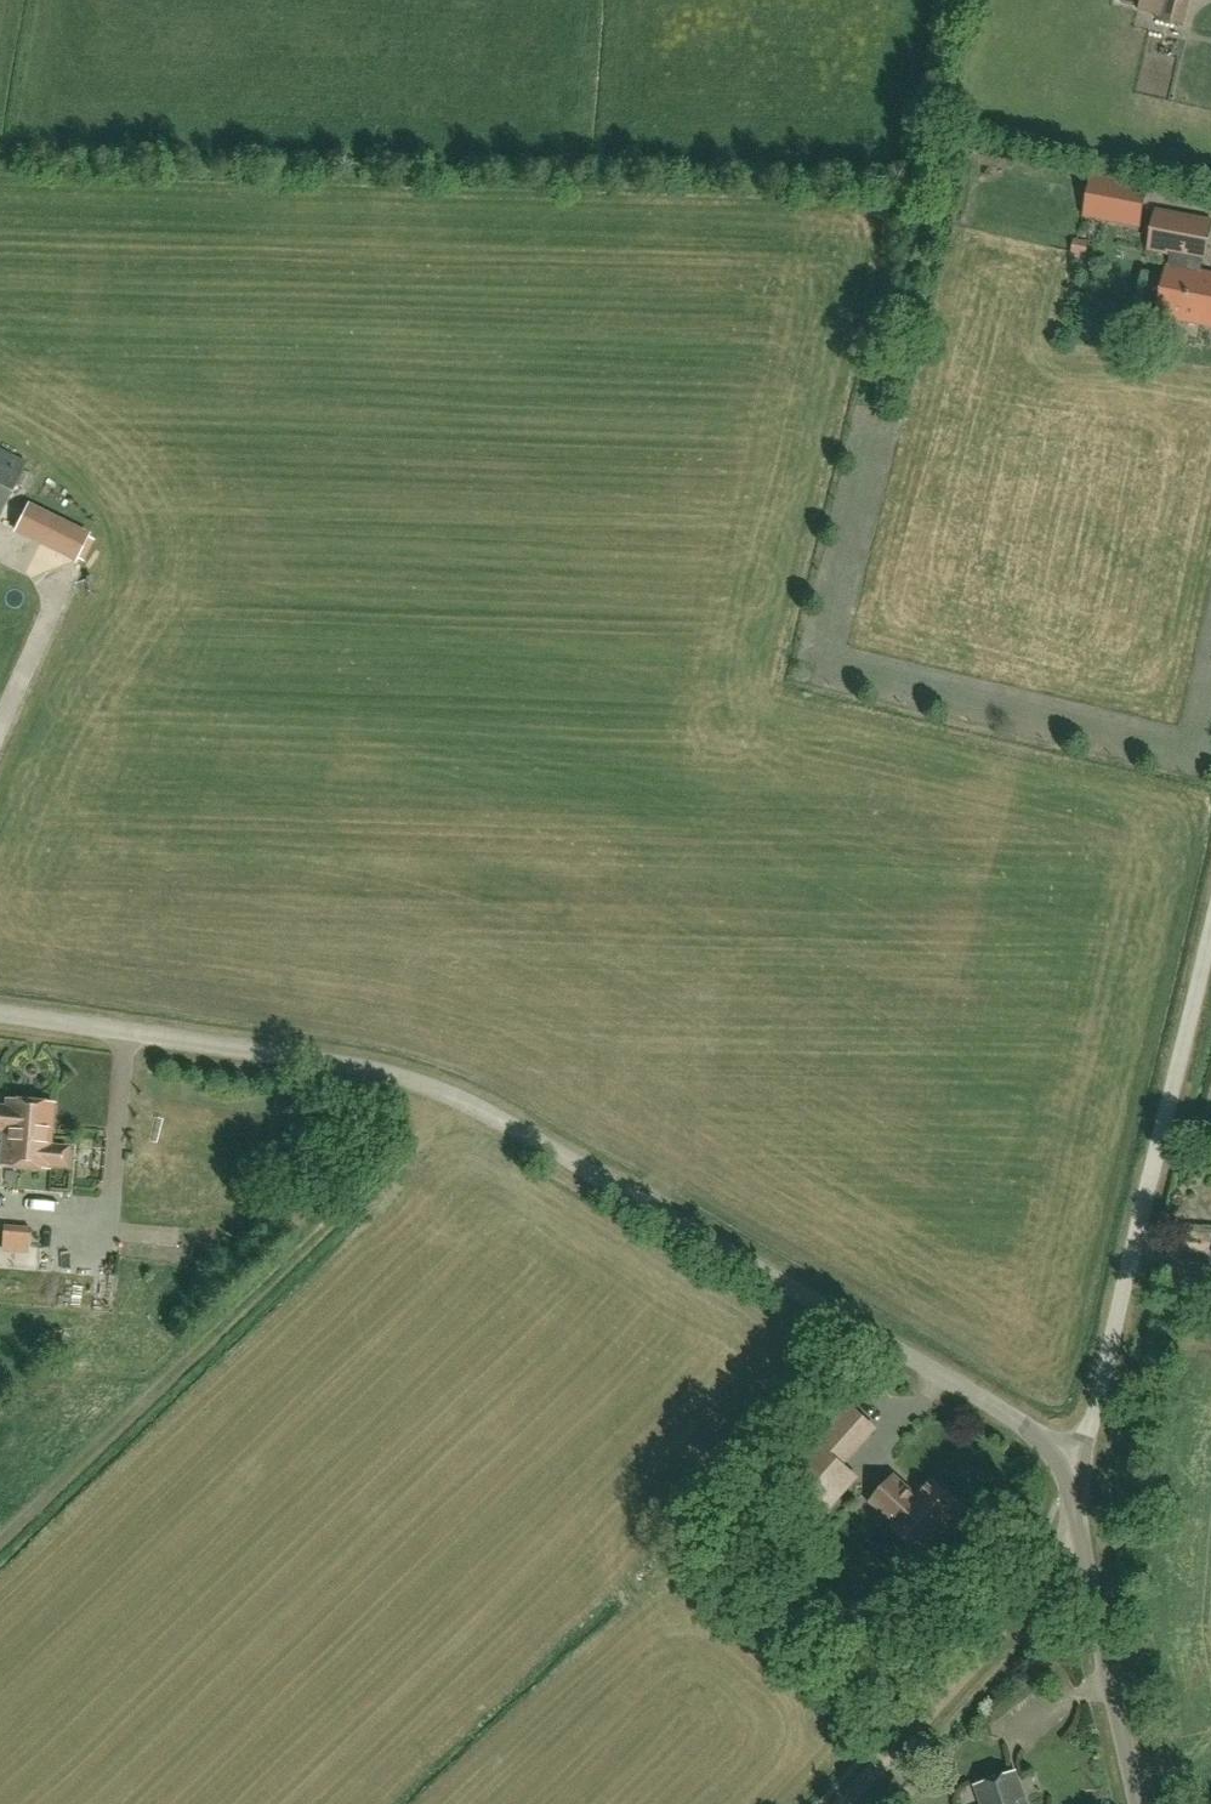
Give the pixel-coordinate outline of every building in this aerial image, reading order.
[(1178,0),(1161,0),(1157,19),(1173,23),(1178,0)] [(1093,176),(1086,214),(1140,224),(1147,187),(1093,176)] [(1201,270),(1204,256),(1206,257),(1210,232),(1210,223),(1158,213),(1152,246),(1174,251),(1172,265),(1170,264),(1160,316),(1128,310),(1124,331),(1165,339),(1169,317),(1210,325),(1210,272),(1201,270)] [(1097,254),(1095,240),(1077,243),(1079,257),(1097,254)] [(27,462),(0,449),(0,516),(27,462)] [(76,560),(78,557),(88,536),(90,532),(71,522),(47,510),(29,501),(14,530),(33,539),(57,551),(76,560)] [(49,1129),(51,1105),(5,1101),(5,1108),(0,1108),(0,1132),(2,1132),(46,1136),(46,1142),(48,1142),(49,1129)] [(2,1132),(0,1160),(0,1165),(46,1169),(46,1165),(65,1167),(66,1149),(48,1147),(48,1142),(46,1142),(46,1136),(2,1132)] [(30,1234),(3,1232),(1,1250),(29,1252),(30,1234)] [(786,1471),(827,1509),(856,1478),(843,1466),(876,1430),(848,1404),(786,1471)] [(894,1527),(922,1553),(963,1508),(934,1482),(923,1495),(914,1494),(895,1478),(874,1502),(897,1523),(894,1527)] [(983,1803),(1026,1803),(1016,1775),(978,1788),(983,1803)]
